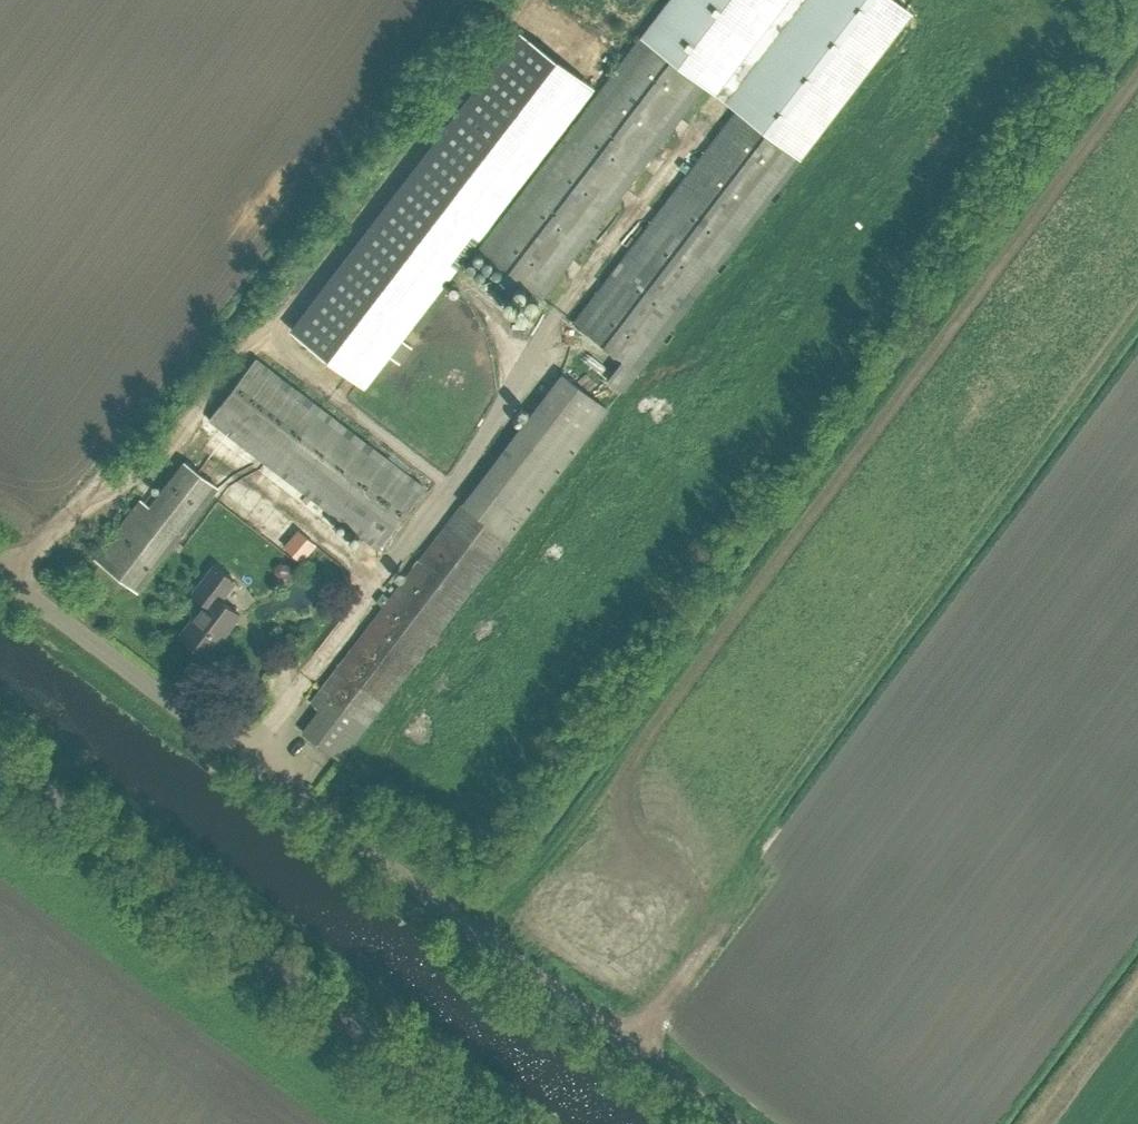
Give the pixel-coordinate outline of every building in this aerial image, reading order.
[(623,390),(912,12),(896,0),(669,0),(479,248),(543,297),(705,85),(738,109),(574,321),(623,359),(608,379),(623,390)] [(513,22),(283,322),(359,380),(383,350),(397,360),(409,344),(395,333),(589,80),(513,22)] [(256,358),(210,418),(378,547),(424,487),(256,358)] [(303,731),(340,759),(608,409),(562,373),(312,702),(321,708),(303,731)] [(184,461),(150,505),(141,498),(95,558),(138,591),(218,487),(184,461)] [(298,528),(284,545),(302,560),(317,543),(298,528)] [(206,602),(181,634),(208,656),(240,614),(221,599),(236,580),(215,564),(193,592),(206,602)]
